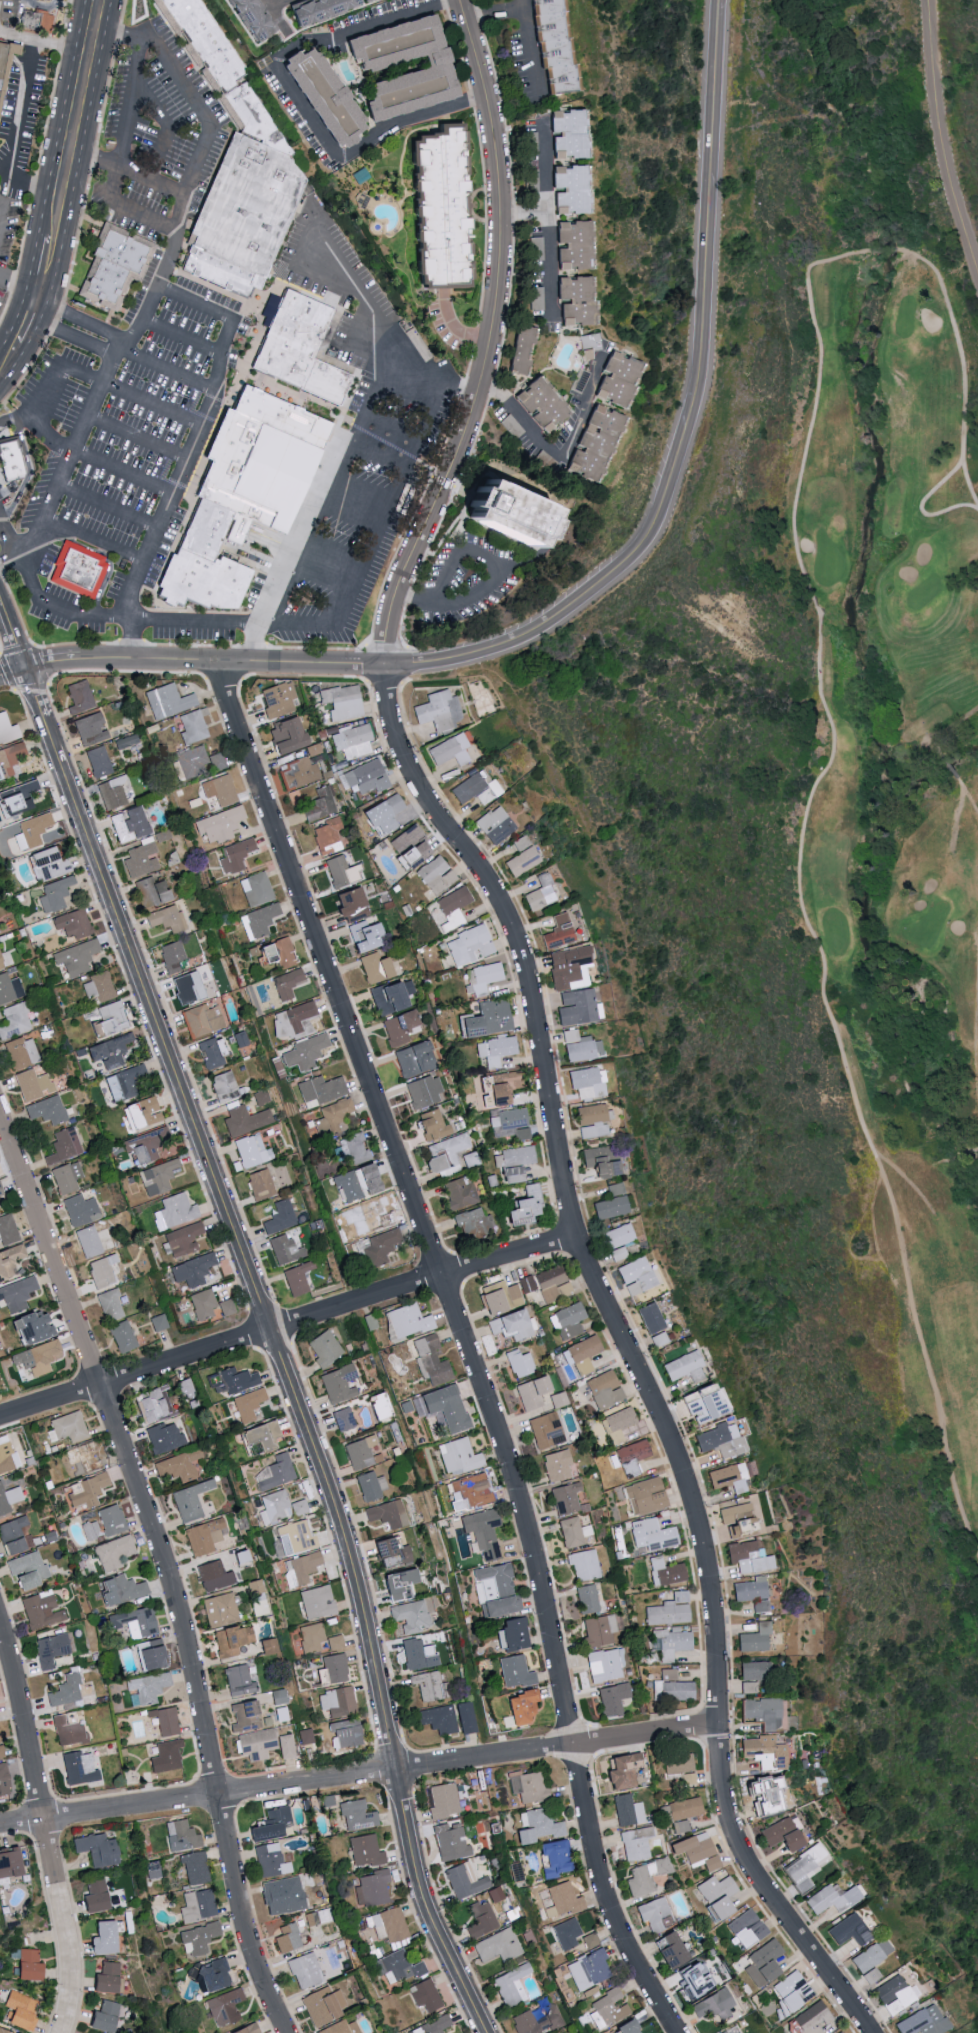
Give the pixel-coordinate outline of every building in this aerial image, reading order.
[(182,45),(152,0),(202,0),(212,15),(231,44),(255,81),(249,85),(263,105),(274,120),(300,158),(297,160),(274,149),(244,136),(224,106),(213,90),(182,45)] [(253,43),(226,0),(254,0),(273,30),(253,43)] [(290,10),(315,0),(356,0),(358,6),(298,30),(290,10)] [(533,48),(537,47),(540,71),(544,70),(547,96),(574,93),(571,68),(564,68),(560,40),(556,41),(551,0),(528,0),(533,48)] [(51,14),(50,17),(56,17),(54,37),(30,33),(23,32),(24,13),(30,14),(38,16),(38,12),(51,14)] [(350,42),(429,19),(453,100),(372,123),(364,98),(366,97),(365,93),(370,92),(368,84),(422,68),(419,58),(360,75),(356,61),(350,42)] [(3,122),(0,124),(0,44),(14,46),(27,48),(25,58),(16,57),(6,107),(3,122)] [(280,70),(286,66),(284,64),(294,57),(296,59),(309,50),(361,122),(355,126),(358,130),(350,136),(355,142),(343,151),(340,146),(337,148),(280,70)] [(421,288),(460,287),(455,130),(438,131),(438,137),(427,138),(427,140),(415,141),(415,145),(411,145),(415,277),(420,277),(421,288)] [(537,155),(537,132),(525,132),(525,155),(537,155)] [(297,160),(301,166),(312,182),(294,227),(275,275),(272,282),(268,288),(265,292),(257,290),(252,301),(224,288),(215,284),(187,272),(202,237),(195,235),(198,228),(214,191),(224,166),(238,134),(274,150),(297,160)] [(582,214),(581,166),(548,166),(548,191),(538,191),(538,169),(526,169),(527,199),(550,199),(551,214),(582,214)] [(553,269),(585,269),(584,222),(552,222),(553,246),(553,269)] [(117,228),(154,245),(160,248),(154,264),(144,287),(134,283),(132,289),(120,315),(107,310),(106,313),(93,309),(89,308),(91,302),(81,298),(85,290),(93,272),(97,264),(93,262),(87,260),(93,247),(99,233),(104,235),(107,228),(109,224),(117,228)] [(543,260),(542,237),(529,238),(530,261),(543,260)] [(557,325),(591,325),(591,277),(553,277),(553,302),(557,302),(557,325)] [(542,311),(543,288),(530,287),(529,310),(542,311)] [(345,409),(345,410),(342,409),(337,407),(276,380),(256,371),(265,349),(276,325),(291,290),(336,311),(337,312),(336,313),(323,348),(317,363),(337,371),(357,379),(345,409)] [(522,375),(523,366),(524,366),(526,347),(530,348),(532,328),(514,326),(509,373),(522,375)] [(579,336),(583,360),(591,359),(590,350),(599,349),(597,333),(579,336)] [(592,397),(620,406),(635,361),(607,352),(600,373),(592,397)] [(525,417),(542,434),(568,410),(535,375),(510,399),(526,416),(525,417)] [(292,410),(331,426),(331,427),(321,453),(323,454),(317,470),(292,531),(288,541),(271,534),(265,532),(250,526),(247,532),(240,551),(223,543),(216,560),(253,575),(246,593),(237,614),(211,615),(206,616),(186,607),(184,614),(153,600),(155,594),(175,547),(179,549),(186,533),(186,532),(180,530),(193,498),(187,496),(197,471),(210,443),(223,412),(232,417),(235,410),(243,389),(270,401),(292,410)] [(573,448),(571,447),(562,470),(594,482),(619,416),(590,404),(573,448)] [(6,483),(0,458),(0,444),(16,441),(25,478),(6,483)] [(526,555),(538,530),(474,498),(462,524),(526,555)] [(98,604),(51,585),(67,543),(109,559),(105,567),(111,569),(98,604)] [(66,706),(68,714),(93,706),(85,679),(64,685),(70,705),(66,706)] [(296,697),(289,679),(258,690),(268,719),(294,710),(290,699),(296,697)] [(153,720),(197,705),(192,692),(177,697),(172,681),(143,691),(153,720)] [(331,720),(362,716),(357,684),(318,690),(321,704),(328,703),(331,720)] [(455,695),(448,697),(446,688),(424,694),(427,702),(411,706),(416,724),(433,719),(437,732),(455,727),(453,720),(461,718),(455,695)] [(183,744),(210,736),(201,708),(174,717),(178,731),(183,744)] [(20,737),(15,723),(8,725),(3,710),(0,711),(0,744),(20,737)] [(109,736),(99,710),(71,720),(81,747),(109,736)] [(305,744),(295,715),(265,726),(275,754),(305,744)] [(330,736),(335,751),(342,749),(345,761),(371,752),(368,742),(373,740),(366,721),(337,731),(337,733),(330,736)] [(433,766),(451,757),(456,766),(467,760),(461,748),(466,746),(459,731),(424,749),(433,766)] [(9,761),(26,757),(22,743),(0,748),(0,778),(13,775),(9,761)] [(184,780),(225,766),(220,751),(206,756),(202,744),(175,754),(184,780)] [(83,752),(93,778),(112,771),(102,745),(83,752)] [(314,762),(311,764),(307,756),(277,769),(287,792),(320,777),(314,762)] [(354,784),(359,795),(375,787),(377,792),(389,786),(375,757),(338,775),(345,789),(354,784)] [(492,777),(482,783),(475,771),(447,789),(457,804),(474,794),(481,805),(501,793),(492,777)] [(209,810),(237,800),(227,773),(199,783),(209,810)] [(104,810),(126,803),(120,784),(125,783),(122,775),(95,784),(104,810)] [(25,793),(37,789),(34,779),(10,787),(11,792),(0,796),(0,819),(31,808),(25,793)] [(337,811),(330,788),(298,798),(305,821),(337,811)] [(358,810),(367,828),(372,825),(377,835),(397,825),(391,814),(403,808),(395,792),(358,810)] [(492,846),(515,828),(497,803),(473,821),(492,846)] [(204,844),(235,835),(231,822),(244,818),(240,805),(191,820),(195,834),(200,833),(204,844)] [(108,815),(116,843),(150,833),(147,822),(141,824),(136,807),(108,815)] [(17,822),(20,834),(7,838),(12,854),(41,845),(37,830),(53,825),(49,812),(17,822)] [(335,830),(341,828),(337,817),(309,827),(320,856),(341,848),(335,830)] [(386,843),(405,867),(426,850),(419,842),(424,837),(412,822),(386,843)] [(518,853),(503,863),(513,879),(541,860),(523,834),(511,842),(518,853)] [(255,850),(252,838),(219,847),(221,857),(217,858),(221,873),(242,868),(239,855),(255,850)] [(120,860),(127,878),(158,868),(153,855),(156,854),(152,841),(125,850),(128,858),(120,860)] [(66,856),(53,859),(50,846),(27,851),(33,880),(70,872),(66,856)] [(334,889),(353,881),(342,853),(323,860),(334,889)] [(448,868),(436,854),(414,871),(433,897),(457,879),(448,868)] [(238,879),(246,907),(273,899),(264,871),(238,879)] [(556,901),(545,872),(534,875),(539,888),(521,894),(527,911),(556,901)] [(64,907),(61,897),(67,895),(64,886),(74,883),(72,875),(40,885),(43,895),(34,898),(39,914),(64,907)] [(153,882),(150,875),(131,883),(142,909),(169,898),(160,878),(153,882)] [(333,915),(363,906),(357,885),(331,893),(335,906),(331,908),(333,915)] [(464,924),(457,907),(471,902),(464,886),(430,900),(444,932),(464,924)] [(271,924),(269,917),(280,914),(276,902),(242,913),(251,939),(267,934),(265,926),(271,924)] [(143,914),(149,929),(167,923),(170,933),(186,928),(180,910),(176,911),(173,904),(143,914)] [(90,932),(82,907),(49,917),(53,930),(61,927),(65,940),(90,932)] [(573,940),(564,911),(548,916),(553,930),(539,935),(544,949),(573,940)] [(347,943),(351,953),(383,942),(375,921),(365,925),(364,919),(345,926),(351,941),(347,943)] [(454,968),(475,960),(472,952),(481,948),(484,956),(494,953),(483,923),(455,933),(457,938),(445,942),(454,968)] [(278,969),(296,963),(287,935),(256,946),(262,965),(275,960),(278,969)] [(50,953),(54,965),(62,963),(67,977),(91,969),(87,955),(99,951),(95,937),(50,953)] [(186,966),(178,939),(157,946),(165,973),(186,966)] [(554,992),(588,985),(584,967),(591,966),(586,944),(545,953),(554,992)] [(367,985),(392,975),(384,955),(378,957),(375,950),(356,958),(367,985)] [(502,979),(498,962),(465,969),(468,985),(464,986),(465,993),(473,991),(474,995),(486,993),(484,984),(502,979)] [(289,985),(304,982),(301,969),(271,976),(277,1001),(292,998),(289,985)] [(99,1003),(116,997),(106,970),(88,976),(90,981),(81,984),(86,1000),(97,996),(99,1003)] [(18,976),(9,979),(6,972),(0,973),(0,1003),(24,995),(18,976)] [(413,992),(409,979),(398,983),(397,979),(367,989),(375,1016),(406,1006),(403,996),(413,992)] [(555,1007),(557,1025),(601,1020),(599,1003),(592,1003),(590,988),(558,992),(560,1007),(555,1007)] [(511,1030),(506,999),(476,1003),(477,1013),(456,1016),(459,1037),(511,1030)] [(32,1029),(23,1001),(1,1009),(6,1023),(0,1025),(0,1039),(32,1029)] [(100,1036),(127,1028),(120,1001),(97,1007),(101,1021),(97,1022),(100,1036)] [(275,1013),(277,1020),(287,1017),(292,1034),(302,1031),(298,1020),(317,1014),(312,1001),(275,1013)] [(181,1011),(191,1038),(224,1025),(216,1004),(206,1008),(204,1003),(181,1011)] [(380,1018),(387,1046),(409,1041),(407,1033),(417,1031),(413,1010),(380,1018)] [(565,1062),(601,1056),(598,1040),(590,1041),(589,1035),(578,1037),(576,1028),(560,1031),(565,1062)] [(291,1042),(293,1049),(279,1053),(283,1067),(295,1064),(297,1072),(314,1068),(311,1058),(319,1056),(318,1049),(329,1046),(325,1032),(291,1042)] [(122,1065),(119,1054),(125,1052),(123,1043),(133,1040),(131,1034),(84,1046),(87,1061),(100,1058),(103,1070),(122,1065)] [(32,1037),(24,1040),(22,1036),(2,1043),(13,1071),(40,1061),(32,1037)] [(197,1042),(203,1069),(224,1065),(221,1054),(224,1053),(220,1036),(197,1042)] [(478,1041),(482,1069),(499,1067),(497,1056),(516,1054),(513,1036),(478,1041)] [(392,1050),(401,1078),(434,1067),(425,1040),(392,1050)] [(120,1100),(138,1093),(134,1082),(147,1077),(142,1062),(102,1078),(105,1086),(113,1083),(120,1100)] [(567,1070),(568,1088),(575,1088),(576,1099),(603,1096),(601,1074),(596,1074),(595,1068),(567,1070)] [(14,1074),(21,1101),(54,1092),(49,1073),(35,1076),(33,1069),(14,1074)] [(208,1077),(216,1097),(237,1090),(229,1069),(208,1077)] [(484,1106),(509,1103),(507,1089),(520,1087),(518,1070),(480,1076),(484,1106)] [(439,1101),(436,1093),(442,1091),(436,1073),(403,1084),(412,1110),(439,1101)] [(341,1075),(321,1081),(320,1075),(295,1082),(303,1109),(312,1106),(311,1104),(346,1094),(341,1075)] [(67,1119),(58,1094),(23,1107),(29,1123),(46,1116),(50,1125),(67,1119)] [(121,1105),(128,1130),(160,1121),(153,1095),(121,1105)] [(353,1111),(348,1097),(317,1108),(320,1117),(312,1120),(318,1138),(347,1128),(342,1115),(353,1111)] [(228,1138),(273,1122),(268,1108),(248,1115),(243,1103),(225,1110),(227,1116),(221,1119),(228,1138)] [(605,1136),(602,1104),(573,1107),(576,1138),(605,1136)] [(413,1117),(422,1142),(452,1132),(449,1123),(443,1125),(437,1109),(413,1117)] [(491,1141),(528,1137),(525,1109),(488,1112),(491,1141)] [(52,1132),(55,1141),(50,1142),(53,1153),(42,1156),(44,1164),(81,1154),(73,1126),(52,1132)] [(158,1157),(154,1146),(170,1140),(166,1127),(126,1140),(135,1165),(158,1157)] [(471,1148),(465,1132),(426,1145),(429,1157),(420,1160),(424,1174),(436,1170),(439,1177),(460,1170),(454,1153),(471,1148)] [(232,1141),(241,1169),(273,1159),(270,1148),(263,1150),(258,1133),(232,1141)] [(534,1162),(531,1146),(491,1152),(494,1168),(534,1162)] [(578,1149),(580,1168),(589,1167),(590,1178),(614,1175),(612,1158),(605,1159),(603,1146),(578,1149)] [(138,1172),(148,1197),(169,1189),(165,1178),(182,1172),(176,1157),(138,1172)] [(50,1168),(57,1195),(77,1189),(74,1180),(82,1178),(77,1160),(50,1168)] [(377,1189),(368,1163),(328,1176),(331,1187),(336,1186),(342,1203),(360,1197),(359,1195),(377,1189)] [(522,1180),(519,1164),(499,1168),(502,1184),(522,1180)] [(253,1200),(275,1193),(267,1167),(245,1174),(253,1200)] [(441,1182),(448,1210),(477,1202),(471,1182),(462,1185),(460,1178),(441,1182)] [(622,1193),(619,1181),(603,1186),(607,1197),(622,1193)] [(510,1200),(511,1208),(502,1210),(504,1225),(527,1222),(526,1215),(541,1213),(536,1182),(521,1185),(523,1197),(510,1200)] [(187,1205),(182,1191),(159,1199),(162,1209),(151,1213),(157,1231),(199,1216),(194,1203),(187,1205)] [(61,1199),(68,1226),(99,1219),(93,1197),(82,1200),(81,1194),(61,1199)] [(594,1220),(625,1212),(621,1195),(589,1203),(594,1220)] [(260,1220),(264,1234),(296,1225),(288,1197),(273,1202),(277,1215),(260,1220)] [(355,1205),(358,1214),(353,1216),(360,1235),(395,1223),(391,1210),(384,1212),(379,1197),(355,1205)] [(489,1214),(482,1217),(478,1206),(450,1216),(455,1227),(460,1226),(464,1238),(494,1227),(489,1214)] [(1,1245),(19,1239),(10,1212),(0,1216),(0,1244),(1,1245)] [(162,1233),(164,1243),(163,1243),(167,1258),(196,1250),(192,1235),(203,1233),(200,1222),(162,1233)] [(631,1240),(626,1223),(599,1232),(605,1249),(631,1240)] [(74,1230),(81,1258),(101,1253),(94,1225),(74,1230)] [(365,1238),(368,1246),(360,1249),(367,1269),(387,1262),(384,1253),(393,1250),(391,1244),(401,1240),(396,1227),(365,1238)] [(267,1239),(276,1266),(307,1255),(304,1246),(294,1250),(288,1232),(267,1239)] [(23,1245),(0,1250),(0,1280),(14,1276),(11,1261),(26,1257),(23,1245)] [(612,1262),(625,1256),(620,1245),(607,1251),(612,1262)] [(168,1266),(173,1283),(183,1279),(187,1289),(208,1282),(203,1268),(216,1263),(212,1251),(168,1266)] [(110,1264),(117,1262),(115,1254),(86,1262),(93,1289),(115,1284),(110,1264)] [(627,1296),(654,1285),(642,1256),(615,1267),(627,1296)] [(308,1291),(303,1271),(314,1269),(312,1262),(282,1269),(288,1296),(308,1291)] [(533,1274),(544,1303),(571,1293),(560,1264),(533,1274)] [(2,1299),(8,1315),(29,1307),(24,1293),(38,1288),(33,1275),(0,1286),(0,1299),(2,1299)] [(536,1290),(533,1275),(519,1278),(522,1293),(536,1290)] [(522,1304),(516,1283),(504,1287),(503,1282),(476,1290),(484,1315),(522,1304)] [(122,1316),(114,1288),(95,1294),(103,1322),(122,1316)] [(213,1315),(210,1308),(216,1306),(210,1288),(187,1295),(194,1321),(213,1315)] [(222,1317),(235,1312),(229,1297),(216,1302),(222,1317)] [(434,1326),(430,1314),(419,1317),(413,1301),(384,1311),(394,1340),(434,1326)] [(664,1327),(652,1301),(636,1308),(647,1334),(664,1327)] [(582,1334),(578,1321),(584,1319),(579,1303),(550,1313),(559,1341),(582,1334)] [(485,1319),(490,1334),(498,1332),(500,1338),(510,1335),(512,1342),(535,1335),(530,1317),(525,1319),(522,1308),(485,1319)] [(14,1327),(18,1343),(53,1334),(51,1324),(46,1325),(41,1309),(4,1320),(7,1329),(14,1327)] [(168,1327),(163,1313),(148,1318),(153,1332),(168,1327)] [(118,1354),(137,1346),(125,1319),(106,1327),(118,1354)] [(304,1344),(320,1368),(343,1353),(326,1328),(304,1344)] [(667,1342),(663,1331),(649,1337),(654,1348),(667,1342)] [(451,1378),(444,1360),(437,1362),(433,1350),(439,1348),(435,1334),(412,1342),(427,1386),(451,1378)] [(577,1377),(592,1370),(586,1357),(601,1351),(594,1335),(564,1348),(577,1377)] [(7,1355),(11,1365),(19,1362),(21,1369),(28,1366),(32,1377),(49,1371),(45,1358),(61,1353),(56,1338),(7,1355)] [(517,1354),(516,1349),(505,1352),(511,1378),(533,1372),(528,1352),(517,1354)] [(686,1373),(691,1383),(702,1378),(697,1367),(701,1365),(694,1349),(660,1365),(668,1382),(686,1373)] [(318,1375),(328,1405),(356,1395),(352,1382),(358,1380),(352,1363),(318,1375)] [(243,1375),(242,1371),(234,1373),(233,1367),(204,1375),(207,1387),(223,1383),(226,1393),(261,1384),(257,1372),(243,1375)] [(623,1400),(612,1370),(577,1382),(582,1395),(589,1392),(596,1410),(623,1400)] [(542,1406),(539,1393),(548,1391),(544,1376),(514,1383),(520,1411),(542,1406)] [(176,1381),(182,1398),(195,1393),(188,1377),(176,1381)] [(726,1412),(714,1381),(679,1395),(691,1426),(726,1412)] [(468,1427),(454,1383),(410,1396),(416,1416),(437,1410),(445,1435),(468,1427)] [(231,1398),(240,1425),(255,1420),(250,1407),(267,1401),(262,1387),(231,1398)] [(136,1422),(166,1416),(159,1388),(142,1392),(143,1397),(131,1400),(136,1422)] [(567,1403),(563,1391),(548,1395),(552,1408),(567,1403)] [(371,1420),(389,1415),(383,1392),(364,1397),(371,1420)] [(337,1433),(355,1427),(348,1406),(330,1412),(337,1433)] [(601,1418),(613,1445),(623,1441),(618,1430),(636,1422),(629,1406),(601,1418)] [(47,1420),(51,1430),(45,1432),(49,1441),(67,1434),(70,1443),(87,1436),(77,1409),(47,1420)] [(564,1441),(554,1411),(526,1420),(536,1450),(564,1441)] [(144,1430),(152,1455),(186,1444),(182,1432),(177,1433),(173,1421),(144,1430)] [(719,1459),(742,1452),(732,1421),(692,1434),(698,1452),(715,1447),(719,1459)] [(6,1433),(0,1436),(0,1473),(19,1466),(6,1433)] [(342,1446),(352,1471),(374,1462),(369,1448),(378,1445),(374,1434),(342,1446)] [(480,1452),(471,1454),(466,1436),(436,1445),(444,1476),(483,1464),(480,1452)] [(72,1477),(102,1467),(93,1440),(63,1450),(72,1477)] [(619,1465),(625,1480),(639,1474),(635,1461),(650,1455),(645,1440),(606,1454),(611,1468),(619,1465)] [(203,1457),(199,1446),(152,1464),(158,1480),(176,1473),(180,1483),(197,1477),(191,1462),(203,1457)] [(570,1477),(567,1465),(571,1464),(568,1449),(541,1455),(548,1482),(570,1477)] [(705,1472),(710,1490),(729,1484),(732,1494),(745,1490),(742,1480),(745,1479),(740,1462),(705,1472)] [(389,1492),(383,1475),(375,1478),(372,1470),(354,1476),(362,1501),(389,1492)] [(110,1486),(105,1471),(77,1481),(81,1491),(67,1496),(73,1512),(98,1503),(93,1492),(110,1486)] [(448,1480),(451,1492),(459,1491),(463,1508),(492,1502),(485,1472),(448,1480)] [(632,1517),(667,1507),(658,1476),(623,1486),(632,1517)] [(196,1493),(216,1488),(214,1479),(170,1491),(179,1523),(202,1517),(196,1493)] [(11,1511),(9,1504),(22,1499),(18,1486),(3,1490),(0,1481),(0,1514),(11,1511)] [(555,1515),(578,1510),(574,1492),(580,1490),(578,1482),(549,1488),(555,1515)] [(259,1496),(263,1510),(257,1511),(261,1525),(292,1516),(293,1516),(308,1511),(304,1499),(288,1503),(284,1489),(259,1496)] [(366,1524),(386,1519),(389,1529),(407,1525),(401,1499),(362,1509),(366,1524)] [(756,1529),(750,1502),(730,1506),(717,1509),(720,1524),(729,1522),(731,1534),(756,1529)] [(96,1509),(103,1536),(125,1530),(118,1504),(96,1509)] [(458,1516),(461,1533),(472,1531),(477,1551),(482,1550),(484,1562),(500,1558),(493,1527),(499,1526),(495,1508),(458,1516)] [(17,1527),(27,1525),(25,1515),(0,1522),(0,1541),(4,1555),(24,1549),(17,1527)] [(556,1521),(563,1549),(584,1545),(582,1537),(592,1534),(590,1525),(579,1527),(576,1516),(556,1521)] [(213,1551),(210,1541),(227,1536),(222,1517),(183,1529),(192,1557),(213,1551)] [(629,1521),(633,1549),(646,1547),(647,1550),(677,1546),(674,1527),(658,1529),(656,1518),(629,1521)] [(309,1536),(306,1520),(274,1527),(277,1537),(286,1536),(289,1553),(317,1548),(315,1535),(309,1536)] [(135,1553),(129,1534),(92,1546),(101,1573),(123,1566),(120,1558),(135,1553)] [(370,1541),(373,1558),(393,1554),(390,1537),(370,1541)] [(737,1573),(773,1568),(771,1555),(762,1556),(761,1548),(756,1549),(755,1540),(725,1544),(727,1564),(736,1563),(737,1573)] [(410,1562),(408,1546),(393,1548),(395,1564),(410,1562)] [(600,1577),(594,1549),(567,1554),(573,1583),(600,1577)] [(4,1560),(10,1576),(11,1576),(16,1590),(50,1578),(45,1563),(41,1565),(36,1550),(4,1560)] [(287,1588),(308,1583),(306,1574),(315,1571),(314,1567),(323,1564),(319,1551),(280,1562),(287,1588)] [(651,1586),(685,1581),(682,1563),(663,1566),(661,1556),(647,1558),(651,1586)] [(236,1583),(232,1570),(223,1573),(220,1559),(195,1566),(197,1577),(201,1592),(236,1583)] [(521,1612),(518,1595),(514,1596),(509,1564),(471,1569),(478,1618),(521,1612)] [(386,1603),(410,1598),(407,1584),(415,1583),(412,1569),(380,1575),(386,1603)] [(148,1594),(144,1578),(125,1584),(122,1573),(99,1580),(102,1592),(98,1593),(102,1607),(148,1594)] [(753,1582),(732,1583),(732,1601),(751,1600),(752,1612),(767,1612),(766,1600),(765,1600),(764,1576),(753,1576),(753,1582)] [(335,1613),(328,1584),(298,1591),(305,1620),(335,1613)] [(575,1587),(580,1615),(599,1611),(594,1584),(575,1587)] [(19,1598),(28,1630),(65,1619),(62,1607),(56,1609),(50,1590),(19,1598)] [(645,1625),(688,1623),(687,1590),(671,1591),(672,1600),(661,1601),(661,1606),(644,1607),(645,1625)] [(238,1620),(230,1592),(199,1600),(208,1629),(238,1620)] [(430,1628),(424,1600),(388,1607),(391,1623),(399,1622),(402,1634),(430,1628)] [(107,1614),(109,1628),(126,1625),(129,1639),(156,1634),(151,1607),(107,1614)] [(618,1632),(614,1614),(581,1621),(586,1649),(613,1643),(611,1633),(618,1632)] [(496,1641),(501,1641),(502,1651),(529,1646),(523,1616),(499,1621),(501,1629),(494,1630),(496,1641)] [(755,1621),(755,1633),(736,1633),(736,1651),(765,1651),(765,1635),(770,1634),(770,1621),(755,1621)] [(302,1654),(320,1650),(318,1642),(324,1641),(321,1622),(296,1627),(302,1654)] [(250,1625),(212,1631),(217,1658),(237,1655),(236,1645),(253,1642),(250,1625)] [(691,1632),(681,1632),(681,1627),(669,1627),(669,1629),(652,1629),(652,1649),(660,1649),(660,1662),(672,1662),(672,1651),(691,1651),(691,1632)] [(52,1656),(69,1654),(66,1633),(34,1639),(39,1671),(54,1669),(52,1656)] [(328,1651),(343,1648),(340,1634),(325,1638),(328,1651)] [(278,1652),(275,1637),(259,1641),(262,1656),(278,1652)] [(432,1644),(422,1646),(420,1638),(400,1641),(406,1671),(436,1665),(432,1644)] [(164,1667),(161,1639),(145,1640),(146,1649),(137,1649),(139,1669),(164,1667)] [(624,1649),(586,1652),(588,1682),(622,1680),(621,1668),(625,1667),(624,1649)] [(347,1680),(343,1653),(321,1656),(326,1684),(347,1680)] [(526,1672),(523,1654),(498,1657),(502,1688),(535,1683),(534,1671),(526,1672)] [(738,1662),(739,1683),(769,1682),(769,1661),(738,1662)] [(249,1682),(246,1664),(222,1668),(228,1696),(258,1690),(256,1681),(249,1682)] [(325,1683),(322,1668),(314,1670),(317,1685),(325,1683)] [(675,1680),(675,1669),(661,1670),(661,1681),(675,1680)] [(444,1698),(438,1670),(406,1677),(408,1686),(417,1684),(421,1702),(444,1698)] [(47,1706),(80,1701),(77,1684),(79,1683),(77,1672),(63,1674),(64,1683),(55,1684),(56,1691),(45,1693),(47,1706)] [(129,1707),(155,1703),(153,1690),(171,1688),(169,1672),(124,1680),(126,1693),(127,1692),(129,1707)] [(692,1698),(692,1681),(652,1682),(652,1700),(692,1698)] [(629,1698),(628,1684),(597,1687),(600,1717),(620,1715),(619,1699),(629,1698)] [(327,1710),(327,1717),(355,1715),(352,1688),(317,1692),(319,1711),(327,1710)] [(504,1694),(508,1726),(526,1723),(525,1714),(533,1713),(531,1702),(538,1701),(537,1690),(504,1694)] [(778,1698),(740,1699),(741,1723),(760,1722),(761,1731),(779,1730),(778,1698)] [(230,1704),(233,1724),(229,1724),(230,1732),(259,1728),(255,1700),(230,1704)] [(458,1733),(475,1732),(473,1702),(456,1703),(458,1733)] [(429,1723),(430,1729),(437,1729),(438,1735),(457,1732),(454,1705),(416,1710),(417,1725),(429,1723)] [(175,1707),(145,1711),(146,1718),(156,1717),(158,1737),(178,1734),(175,1707)] [(63,1724),(61,1714),(50,1716),(56,1747),(83,1741),(79,1721),(63,1724)] [(334,1723),(337,1736),(329,1738),(331,1748),(360,1742),(354,1718),(334,1723)] [(296,1731),(299,1745),(313,1743),(310,1728),(296,1731)] [(235,1734),(238,1756),(248,1755),(249,1760),(267,1759),(266,1750),(278,1749),(275,1730),(235,1734)] [(294,1758),(291,1734),(278,1735),(281,1760),(294,1758)] [(784,1769),(783,1744),(774,1745),(774,1737),(739,1738),(740,1759),(758,1759),(759,1770),(784,1769)] [(150,1774),(180,1768),(176,1748),(182,1747),(180,1739),(154,1744),(156,1756),(147,1758),(150,1774)] [(60,1754),(65,1786),(100,1779),(98,1769),(92,1770),(89,1753),(80,1755),(79,1751),(60,1754)] [(603,1771),(607,1792),(635,1787),(632,1768),(641,1767),(639,1752),(606,1758),(609,1770),(603,1771)] [(680,1787),(694,1785),(691,1755),(662,1758),(664,1778),(679,1777),(680,1787)] [(10,1798),(5,1763),(0,1764),(0,1799),(10,1798)] [(518,1804),(547,1798),(541,1770),(518,1775),(517,1771),(505,1773),(509,1795),(516,1794),(518,1804)] [(744,1788),(748,1806),(768,1801),(770,1811),(784,1807),(781,1796),(785,1795),(781,1779),(744,1788)] [(460,1812),(454,1782),(428,1787),(432,1807),(427,1808),(430,1818),(460,1812)] [(645,1821),(641,1802),(632,1804),(629,1793),(611,1797),(618,1828),(645,1821)] [(702,1813),(698,1796),(666,1804),(670,1821),(702,1813)] [(338,1803),(343,1832),(377,1826),(375,1811),(364,1813),(362,1799),(338,1803)] [(515,1845),(532,1843),(531,1839),(564,1834),(562,1820),(543,1822),(541,1808),(516,1812),(519,1829),(512,1831),(515,1845)] [(757,1831),(765,1848),(778,1841),(784,1853),(801,1845),(787,1816),(757,1831)] [(202,1845),(199,1833),(194,1834),(193,1827),(187,1828),(185,1819),(163,1823),(168,1852),(202,1845)] [(672,1821),(674,1833),(688,1831),(687,1820),(672,1821)] [(625,1862),(649,1857),(645,1838),(653,1836),(651,1826),(619,1833),(625,1862)] [(471,1857),(469,1846),(464,1847),(462,1828),(435,1831),(438,1861),(471,1857)] [(666,1845),(670,1855),(682,1851),(688,1868),(702,1863),(706,1873),(719,1868),(706,1831),(666,1845)] [(117,1864),(113,1838),(105,1840),(104,1833),(70,1839),(73,1853),(88,1851),(91,1869),(117,1864)] [(383,1851),(376,1852),(374,1834),(348,1837),(352,1867),(385,1863),(383,1851)] [(535,1845),(538,1857),(543,1856),(545,1867),(540,1868),(542,1880),(559,1877),(558,1873),(571,1871),(565,1839),(535,1845)] [(253,1847),(259,1878),(291,1872),(289,1862),(282,1863),(278,1842),(253,1847)] [(825,1858),(816,1843),(780,1868),(800,1896),(813,1888),(806,1878),(818,1870),(815,1866),(825,1858)] [(14,1848),(0,1851),(0,1878),(20,1874),(14,1848)] [(179,1855),(186,1887),(209,1882),(202,1850),(179,1855)] [(625,1880),(630,1898),(654,1891),(650,1876),(670,1871),(667,1857),(629,1868),(632,1878),(625,1880)] [(444,1870),(454,1900),(491,1888),(487,1876),(474,1880),(468,1862),(444,1870)] [(384,1882),(389,1882),(387,1868),(370,1871),(371,1875),(357,1877),(359,1886),(354,1887),(357,1908),(387,1903),(384,1882)] [(728,1876),(715,1882),(712,1876),(694,1885),(712,1921),(730,1912),(723,1898),(736,1892),(728,1876)] [(287,1913),(285,1890),(292,1890),(290,1878),(260,1882),(264,1915),(287,1913)] [(80,1896),(82,1913),(108,1910),(105,1879),(86,1880),(87,1895),(80,1896)] [(574,1898),(569,1881),(536,1891),(541,1908),(537,1909),(540,1920),(569,1911),(570,1913),(585,1909),(581,1896),(574,1898)] [(859,1899),(851,1885),(838,1893),(832,1882),(802,1900),(811,1916),(830,1905),(835,1913),(859,1899)] [(504,1898),(500,1886),(486,1891),(491,1903),(504,1898)] [(181,1924),(216,1916),(209,1888),(181,1895),(184,1907),(177,1908),(181,1924)] [(673,1926),(664,1897),(633,1906),(639,1923),(645,1921),(649,1933),(673,1926)] [(487,1899),(468,1906),(474,1924),(465,1928),(469,1939),(498,1928),(487,1899)] [(385,1937),(388,1944),(409,1937),(398,1906),(370,1916),(378,1939),(385,1937)] [(744,1950),(767,1936),(750,1907),(726,1921),(744,1950)] [(856,1947),(869,1937),(851,1912),(825,1931),(836,1946),(849,1937),(856,1947)] [(580,1935),(575,1919),(551,1926),(559,1951),(577,1945),(574,1937),(580,1935)] [(88,1955),(114,1954),(113,1921),(92,1921),(93,1937),(88,1937),(88,1955)] [(280,1936),(273,1937),(277,1953),(300,1947),(295,1922),(278,1926),(280,1936)] [(221,1937),(218,1923),(177,1931),(182,1957),(205,1953),(203,1941),(221,1937)] [(502,1962),(523,1953),(511,1926),(471,1944),(480,1964),(499,1955),(502,1962)] [(685,1959),(671,1930),(658,1937),(663,1946),(653,1951),(664,1970),(685,1959)] [(599,1943),(593,1931),(580,1938),(586,1949),(599,1943)] [(848,1961),(859,1975),(889,1951),(878,1937),(848,1961)] [(751,1963),(742,1970),(756,1988),(778,1972),(770,1962),(782,1952),(772,1938),(746,1957),(751,1963)] [(375,1961),(386,1985),(404,1977),(407,1982),(427,1973),(422,1960),(410,1966),(402,1948),(375,1961)] [(16,1980),(39,1981),(40,1962),(37,1962),(38,1950),(17,1949),(16,1980)] [(613,1976),(601,1949),(564,1965),(576,1992),(613,1976)] [(286,1960),(296,1990),(322,1982),(312,1952),(286,1960)] [(201,1994),(231,1985),(223,1958),(193,1967),(201,1994)] [(687,1999),(713,1986),(701,1960),(674,1974),(687,1999)] [(115,1994),(117,1963),(100,1962),(100,1975),(91,1974),(90,1992),(115,1994)] [(533,1973),(529,1963),(493,1977),(504,2007),(527,1999),(519,1978),(533,1973)] [(866,1986),(879,1977),(872,1967),(860,1975),(866,1986)] [(770,1986),(789,2014),(814,1997),(806,1984),(805,1985),(795,1970),(770,1986)] [(871,1991),(889,2017),(918,1997),(910,1985),(905,1988),(895,1974),(871,1991)] [(415,1990),(409,1993),(415,2008),(422,2005),(426,2013),(442,2007),(430,1978),(413,1985),(415,1990)] [(238,2018),(232,2005),(244,2000),(239,1986),(203,2002),(215,2028),(238,2018)] [(311,2028),(340,2017),(337,2010),(346,2006),(340,1989),(329,1993),(327,1987),(299,1997),(311,2028)] [(589,2001),(602,2027),(630,2013),(624,2001),(618,1987),(589,2001)] [(735,2009),(726,1988),(689,2005),(696,2020),(716,2011),(718,2017),(735,2009)] [(38,1998),(7,1991),(4,2007),(10,2008),(6,2025),(30,2031),(38,1998)] [(89,2011),(86,2028),(110,2032),(112,2032),(117,2003),(101,2000),(98,2012),(89,2011)] [(818,2026),(831,2018),(820,2000),(793,2017),(801,2031),(798,2032),(822,2032),(818,2026)] [(516,2032),(541,2032),(564,2024),(556,2003),(547,2006),(550,2014),(533,2020),(529,2010),(510,2017),(516,2032)] [(898,2032),(916,2032),(918,2031),(919,2032),(941,2032),(947,2030),(934,2003),(893,2023),(898,2032)] [(438,2031),(451,2025),(446,2014),(417,2027),(420,2032),(438,2032),(438,2031)] [(633,2017),(611,2028),(613,2032),(635,2032),(634,2032),(639,2030),(633,2017)] [(355,2020),(345,2024),(344,2020),(313,2031),(314,2032),(359,2032),(355,2020)] [(254,2021),(227,2032),(259,2032),(254,2021)]
